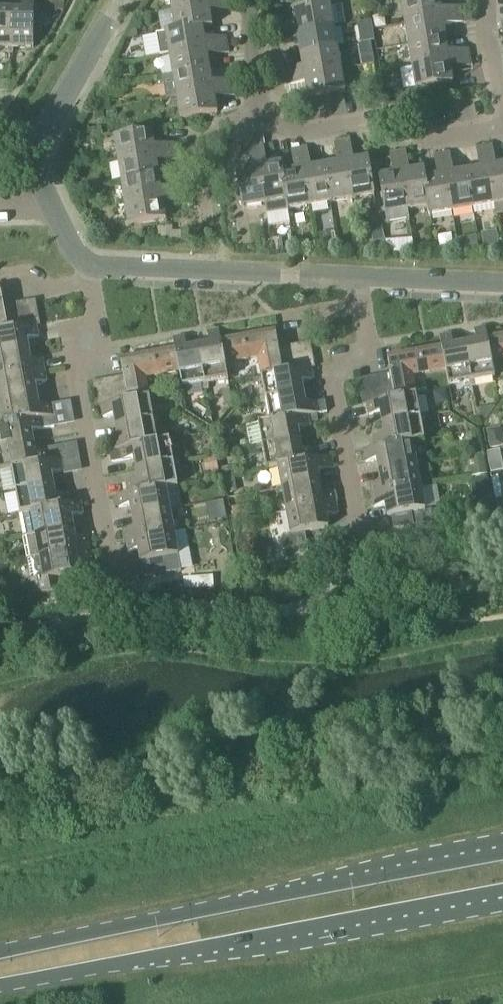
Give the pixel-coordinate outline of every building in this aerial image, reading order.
[(9,55),(12,55),(12,49),(33,50),(33,0),(21,0),(21,12),(10,11),(9,55)] [(52,0),(44,0),(42,11),(55,14),(56,11),(62,13),(65,3),(52,0)] [(171,11),(207,5),(206,0),(169,0),(171,11)] [(404,25),(441,19),(437,0),(417,0),(400,3),(404,25)] [(229,1),(216,4),(217,12),(230,10),(229,1)] [(207,5),(171,11),(174,32),(174,33),(201,28),(202,29),(211,27),(207,5)] [(292,12),(296,34),(332,28),(329,6),(292,12)] [(447,9),(449,18),(462,15),(461,7),(447,9)] [(7,49),(7,55),(9,55),(10,11),(0,11),(0,49),(7,49)] [(462,15),(464,24),(471,22),(470,14),(462,15)] [(462,15),(449,18),(450,26),(464,24),(462,15)] [(441,19),(404,25),(407,46),(444,40),(441,19)] [(273,30),(274,38),(288,36),(286,27),(273,30)] [(174,32),(165,33),(156,35),(160,57),(168,56),(205,49),(202,29),(201,28),(174,33),(174,32)] [(332,28),(296,34),(299,55),(336,49),(332,28)] [(288,36),(274,38),(276,46),(289,44),(288,36)] [(212,40),(213,48),(227,46),(225,37),(212,40)] [(444,40),(407,46),(411,68),(448,62),(444,40)] [(227,46),(213,48),(215,56),(228,54),(227,46)] [(205,49),(168,56),(172,77),(209,71),(205,49)] [(336,49),(299,55),(303,77),(340,71),(336,49)] [(455,52),(456,60),(469,58),(468,50),(455,52)] [(373,64),(371,52),(357,54),(359,66),(373,64)] [(469,58),(456,60),(457,68),(471,66),(469,58)] [(448,62),(411,68),(414,90),(451,84),(448,62)] [(280,72),(281,80),(295,78),(293,70),(280,72)] [(209,71),(172,77),(163,79),(166,100),(176,98),(212,92),(209,71)] [(340,71),(303,77),(307,99),(344,93),(340,71)] [(295,78),(281,80),(283,89),(296,86),(295,78)] [(219,82),(221,90),(234,88),(233,80),(219,82)] [(234,88),(221,90),(222,99),(235,96),(234,88)] [(212,92),(176,98),(179,120),(216,114),(212,92)] [(103,120),(102,111),(92,112),(94,121),(103,120)] [(82,142),(102,137),(100,128),(89,131),(88,129),(79,131),(80,133),(82,142)] [(114,139),(117,161),(154,156),(151,133),(114,139)] [(349,140),(341,142),(343,155),(351,153),(349,140)] [(343,155),(341,142),(332,143),(334,156),(343,155)] [(161,146),(162,154),(176,152),(174,144),(161,146)] [(262,145),(254,147),(256,160),(265,159),(262,145)] [(491,146),(483,147),(485,160),(493,159),(491,146)] [(256,160),(254,147),(246,148),(248,161),(256,160)] [(485,160),(483,147),(475,148),(477,162),(485,160)] [(306,148),(298,149),(300,162),(308,161),(306,148)] [(300,162),(298,149),(290,150),(292,164),(300,162)] [(404,151),(396,152),(398,166),(407,164),(404,151)] [(176,152),(162,154),(164,163),(177,161),(176,152)] [(398,166),(396,152),(388,154),(390,167),(398,166)] [(449,153),(440,154),(443,168),(451,166),(449,153)] [(443,168),(440,154),(432,156),(434,169),(443,168)] [(154,156),(117,161),(121,183),(157,177),(154,156)] [(366,160),(344,163),(350,200),(373,196),(366,160)] [(344,163),(323,167),(329,203),(350,200),(344,163)] [(280,165),(258,168),(264,205),(266,214),(286,211),(284,201),(285,201),(280,174),(281,174),(280,165)] [(487,169),(493,205),(494,205),(496,217),(502,216),(502,166),(487,169)] [(323,167),(302,171),(308,207),(329,203),(323,167)] [(264,205),(258,168),(235,172),(241,209),(264,205)] [(487,169),(465,172),(472,209),(493,205),(487,169)] [(422,170),(400,174),(406,211),(427,207),(428,207),(423,180),(424,180),(422,170)] [(281,174),(280,174),(285,201),(284,201),(286,211),(308,207),(302,171),(281,174)] [(465,172),(444,176),(450,213),(472,209),(465,172)] [(406,211),(400,174),(378,178),(384,215),(406,211)] [(444,176),(424,180),(423,180),(428,207),(427,207),(428,217),(450,213),(444,176)] [(157,177),(121,183),(124,204),(161,198),(157,177)] [(168,189),(169,197),(182,195),(181,187),(168,189)] [(182,195),(169,197),(170,205),(184,203),(182,195)] [(161,198),(124,204),(128,227),(164,221),(161,198)] [(381,225),(369,227),(372,242),(384,240),(381,225)] [(418,253),(413,234),(392,241),(397,259),(418,253)] [(270,240),(272,247),(272,249),(284,247),(283,238),(270,240)] [(34,301),(24,303),(29,328),(35,327),(39,326),(34,301)] [(24,303),(14,305),(19,330),(29,328),(24,303)] [(14,305),(2,307),(7,332),(19,330),(14,305)] [(35,327),(29,328),(19,330),(7,332),(0,334),(0,357),(28,352),(26,340),(37,338),(35,327)] [(475,344),(464,346),(471,388),(474,387),(473,382),(493,378),(490,362),(486,340),(487,340),(485,329),(473,331),(475,344)] [(208,345),(197,347),(205,390),(207,390),(206,384),(227,381),(224,364),(223,365),(219,343),(220,343),(218,332),(206,334),(208,345)] [(275,333),(220,343),(219,343),(223,365),(224,364),(257,358),(261,378),(282,374),(277,349),(275,338),(275,333)] [(439,338),(441,349),(445,370),(444,370),(448,387),(468,383),(469,388),(471,388),(464,346),(452,348),(450,335),(439,338)] [(172,340),(174,351),(178,373),(181,389),(201,385),(202,391),(205,390),(197,347),(186,349),(184,338),(172,340)] [(487,341),(487,340),(486,340),(490,362),(502,360),(502,338),(487,341)] [(309,343),(298,345),(304,370),(309,369),(314,368),(309,343)] [(298,345),(288,347),(293,372),(304,370),(298,345)] [(288,347),(277,349),(282,374),(293,372),(288,347)] [(441,349),(386,359),(389,375),(393,400),(415,396),(411,376),(444,370),(445,370),(441,349)] [(174,351),(119,361),(121,368),(122,377),(127,403),(148,399),(145,379),(178,373),(174,351)] [(0,357),(0,380),(43,372),(41,361),(30,363),(28,352),(0,357)] [(259,399),(259,402),(302,394),(300,382),(312,380),(309,369),(304,370),(293,372),(282,374),(261,378),(264,398),(259,399)] [(0,380),(0,403),(36,397),(34,385),(45,383),(43,372),(0,380)] [(383,402),(393,400),(389,375),(379,376),(383,402)] [(379,376),(368,378),(373,404),(383,402),(379,376)] [(116,405),(127,403),(122,377),(112,379),(116,405)] [(357,380),(358,386),(362,406),(366,406),(366,405),(373,404),(368,378),(357,380)] [(112,379),(102,381),(106,406),(116,405),(112,379)] [(102,381),(91,383),(90,383),(95,409),(99,408),(106,406),(102,381)] [(232,404),(230,392),(221,393),(223,405),(232,404)] [(302,394),(259,402),(260,404),(265,403),(269,422),(269,423),(306,417),(327,413),(325,401),(304,405),(302,394)] [(366,405),(366,406),(368,416),(379,414),(381,426),(424,418),(424,415),(419,416),(415,396),(383,402),(373,404),(366,405)] [(0,403),(0,426),(39,419),(39,420),(51,417),(49,406),(38,408),(36,397),(0,403)] [(99,408),(101,419),(113,417),(115,428),(158,420),(157,418),(152,419),(148,399),(116,405),(106,406),(99,408)] [(255,446),(256,449),(299,441),(297,430),(308,427),(306,417),(269,423),(269,422),(257,425),(261,445),(255,446)] [(372,439),(374,450),(411,443),(411,444),(423,442),(420,421),(425,420),(424,418),(381,426),(384,437),(372,439)] [(32,444),(30,432),(41,430),(39,420),(39,419),(0,426),(0,449),(32,444)] [(105,441),(108,453),(156,444),(156,443),(153,424),(158,423),(158,420),(115,428),(117,439),(105,441)] [(496,430),(483,433),(486,451),(500,449),(496,430)] [(156,444),(108,453),(109,453),(111,463),(133,459),(135,471),(178,463),(177,461),(172,461),(168,441),(156,443),(156,444)] [(299,441),(256,449),(256,451),(262,450),(265,471),(277,468),(314,461),(314,460),(312,450),(301,452),(299,441)] [(374,450),(362,452),(364,463),(376,461),(378,473),(421,465),(420,462),(415,463),(411,444),(411,443),(374,450)] [(0,449),(0,473),(10,471),(47,464),(47,463),(45,453),(34,455),(32,444),(0,449)] [(483,455),(482,456),(472,457),(474,467),(469,467),(472,479),(486,476),(487,476),(483,455)] [(215,457),(203,460),(205,472),(218,470),(215,457)] [(275,489),(276,491),(319,483),(317,472),(334,469),(332,457),(314,460),(314,461),(277,468),(281,488),(275,489)] [(9,492),(9,494),(52,486),(50,475),(61,473),(59,461),(47,463),(47,464),(10,471),(14,491),(9,492)] [(125,484),(127,495),(165,489),(177,487),(173,467),(178,466),(178,463),(135,471),(137,482),(125,484)] [(369,486),(371,497),(420,488),(416,468),(421,467),(421,465),(378,473),(380,484),(369,486)] [(233,468),(222,470),(223,477),(234,475),(233,468)] [(233,482),(225,483),(227,495),(235,493),(233,482)] [(319,483),(276,491),(276,494),(282,493),(285,513),(334,504),(332,493),(321,495),(319,483)] [(52,486),(9,494),(10,497),(15,496),(19,516),(68,506),(67,506),(66,495),(54,497),(52,486)] [(420,488),(371,497),(373,508),(384,506),(386,518),(424,511),(429,510),(429,507),(423,508),(420,488)] [(127,495),(116,497),(118,509),(129,507),(131,518),(174,510),(174,508),(168,508),(165,489),(127,495)] [(68,506),(19,516),(23,515),(27,537),(72,529),(70,517),(82,515),(79,504),(67,506),(68,506)] [(334,504),(285,513),(289,533),(284,534),(284,537),(289,536),(290,536),(327,529),(325,517),(336,515),(334,504)] [(245,506),(229,509),(231,523),(247,520),(245,506)] [(493,516),(491,506),(478,508),(480,518),(493,516)] [(122,531),(124,542),(173,533),(169,513),(175,513),(174,510),(131,518),(133,529),(122,531)] [(72,529),(27,537),(31,560),(88,549),(85,538),(74,540),(72,529)] [(173,533),(124,542),(126,553),(137,551),(142,579),(180,572),(177,556),(182,555),(182,552),(177,553),(173,533)] [(27,582),(29,592),(30,597),(55,592),(52,579),(81,574),(78,562),(90,560),(88,549),(31,560),(35,580),(27,582)] [(238,570),(236,570),(224,572),(227,587),(227,588),(240,585),(238,570)] [(190,590),(190,591),(205,590),(205,589),(204,580),(189,581),(190,590)]
